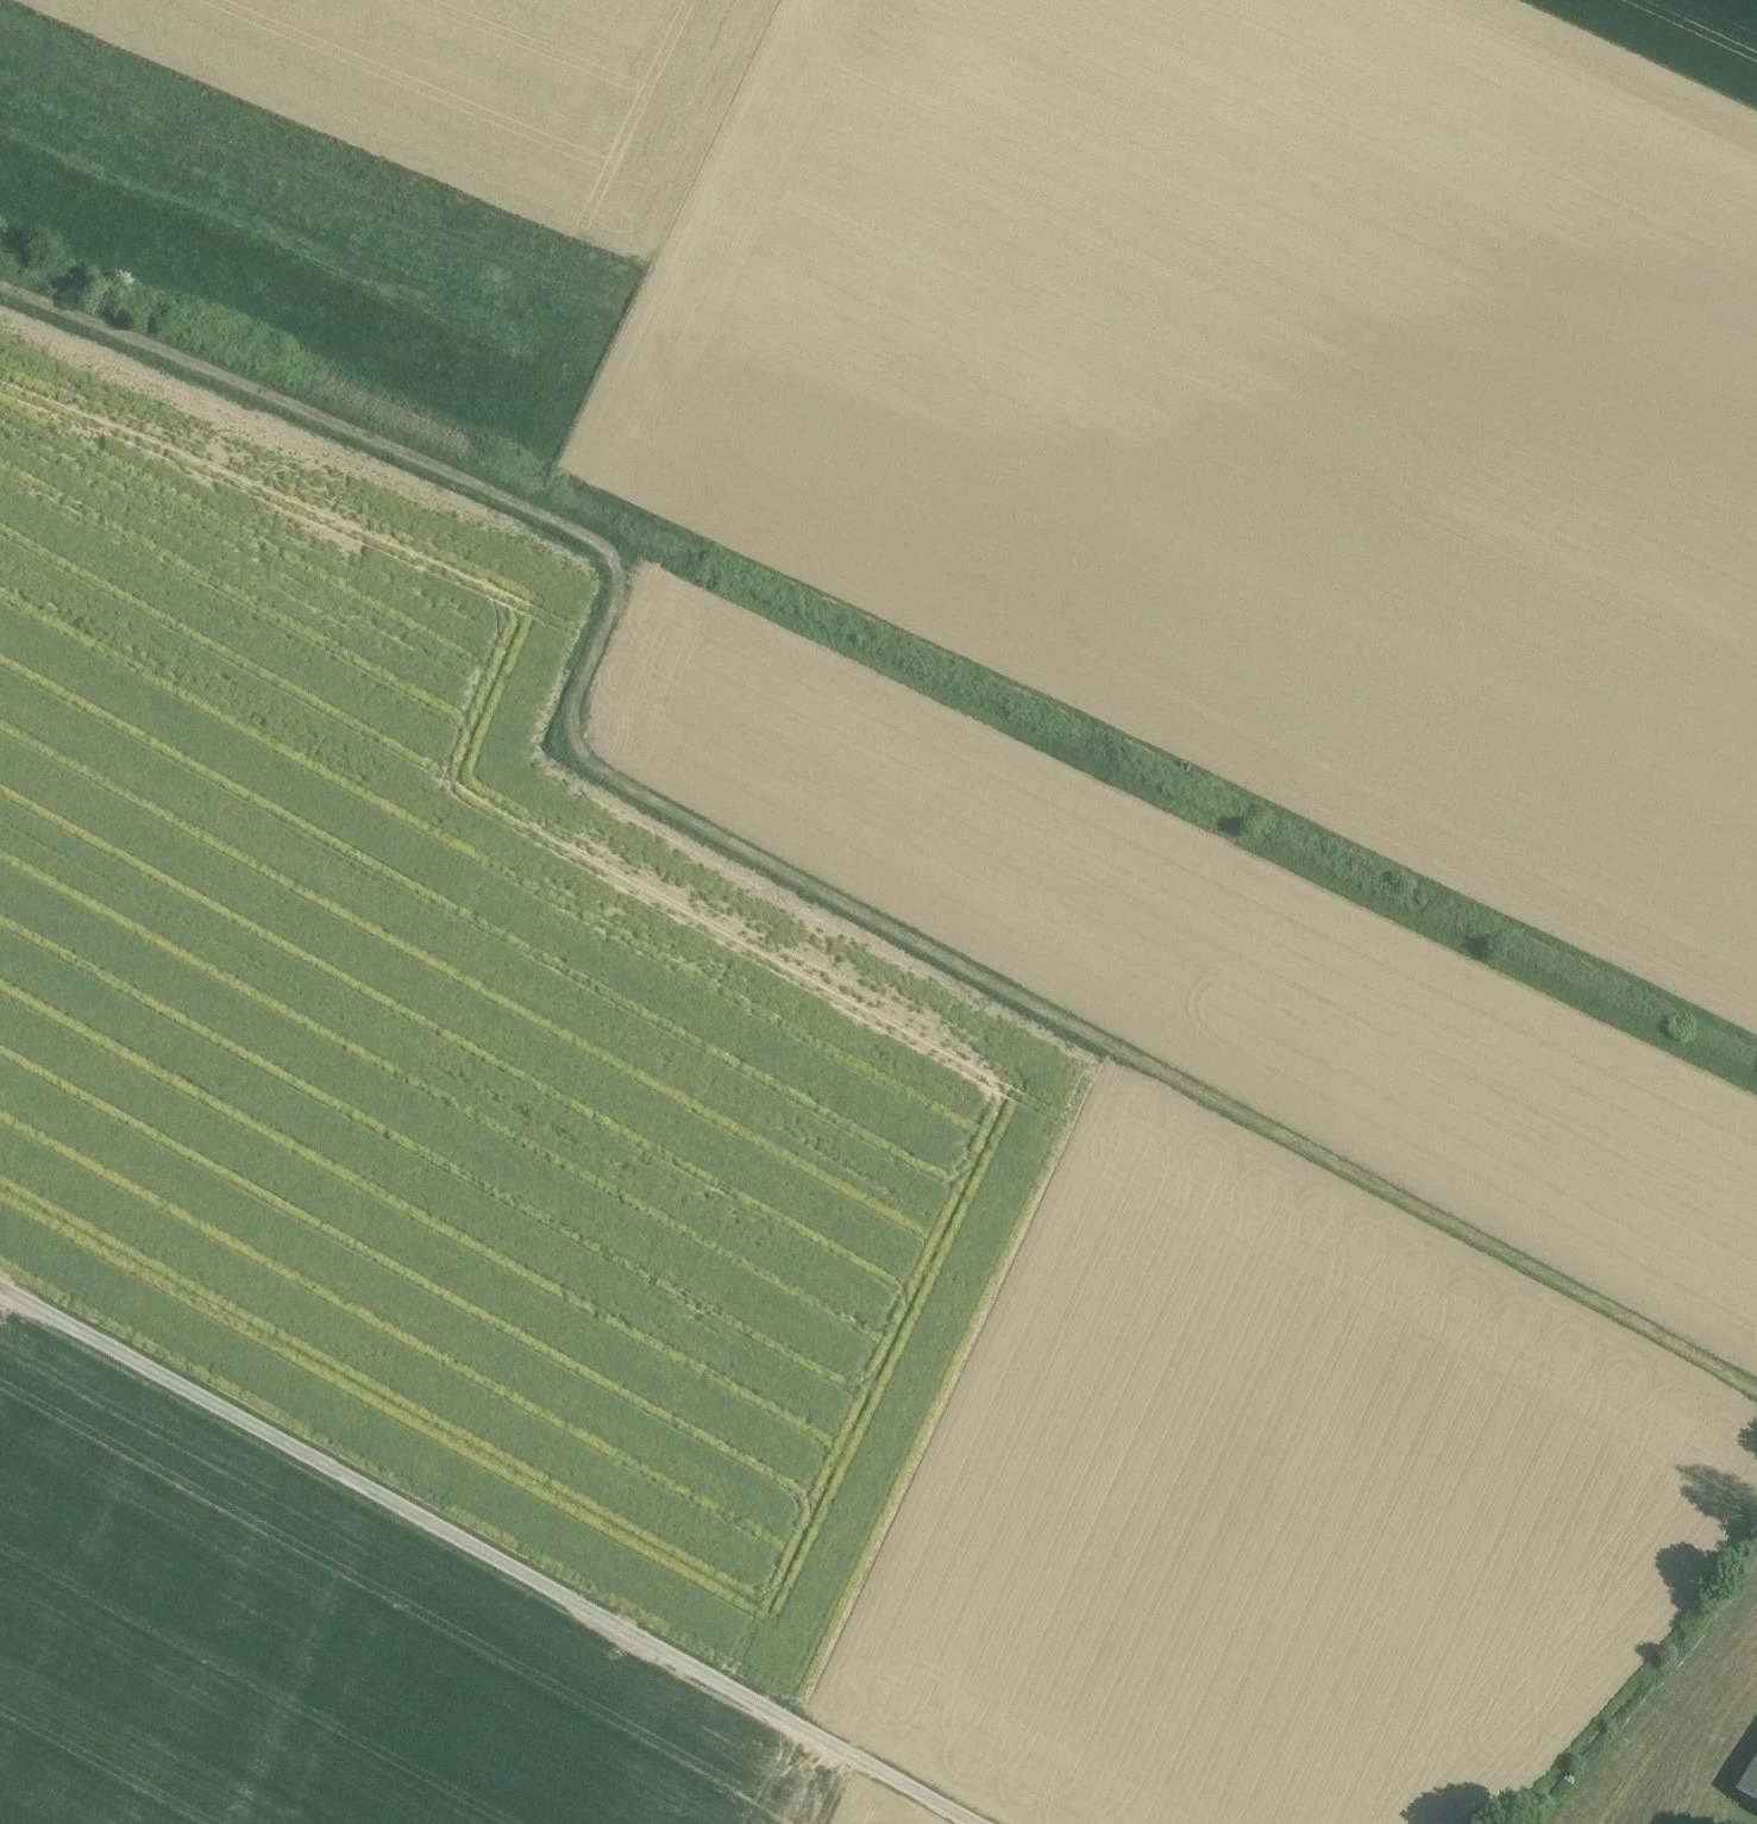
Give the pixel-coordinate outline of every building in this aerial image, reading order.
[(1737,1794),(1756,1807),(1756,1763),(1737,1794)]
